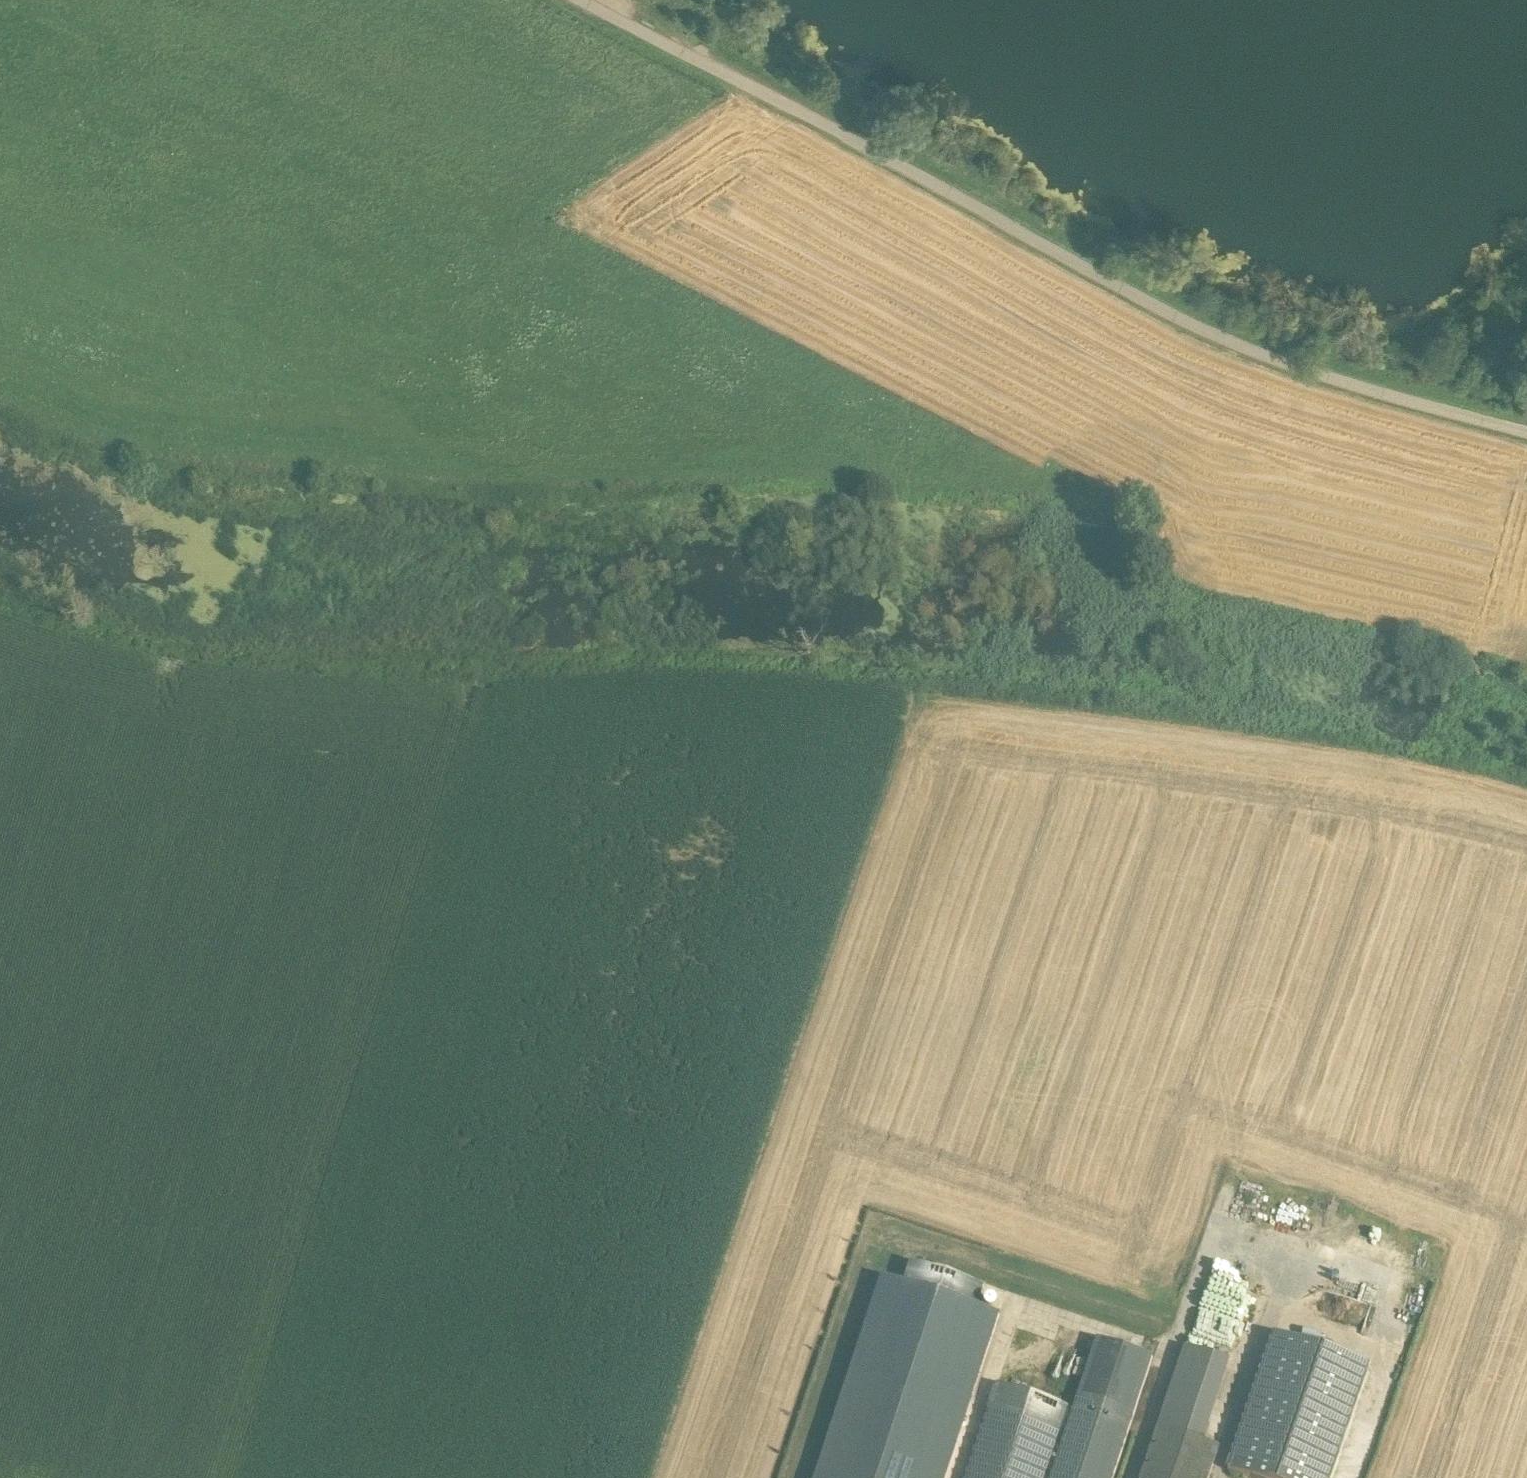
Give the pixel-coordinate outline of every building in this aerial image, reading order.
[(985,1298),(912,1271),(904,1290),(883,1284),(820,1477),(951,1477),(1002,1325),(983,1317),(986,1311),(983,1308),(985,1298)] [(1370,1373),(1273,1341),(1228,1477),(1335,1477),(1370,1373)] [(1154,1367),(1097,1348),(1073,1419),(997,1394),(969,1477),(1117,1477),(1154,1367)] [(1221,1453),(1205,1448),(1232,1368),(1185,1352),(1144,1477),(1213,1477),(1221,1453)]
